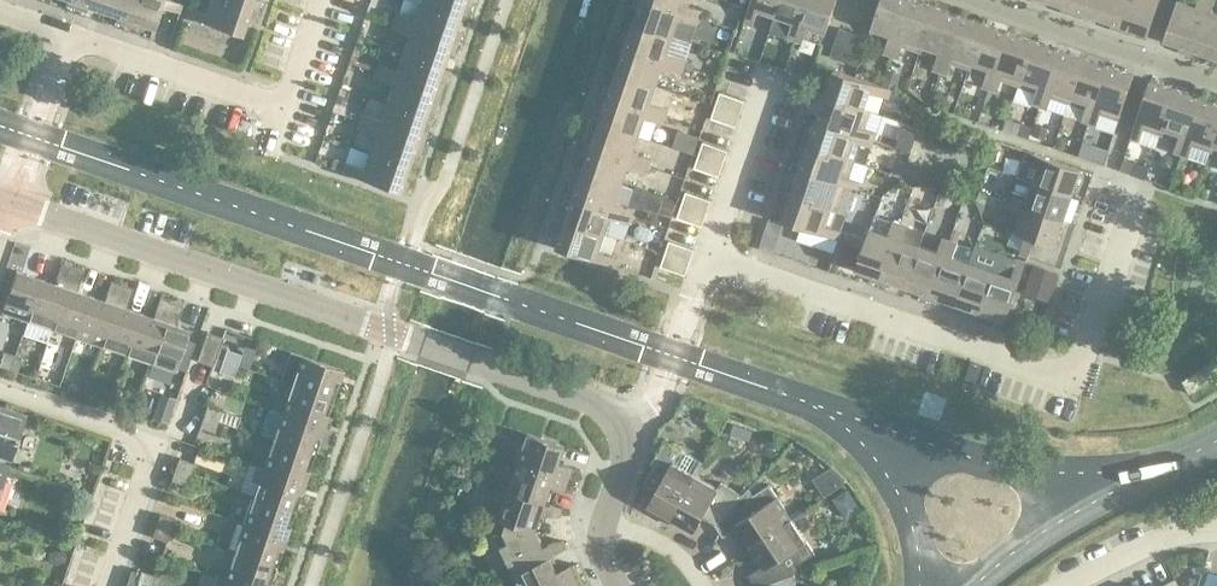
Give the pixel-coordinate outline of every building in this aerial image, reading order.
[(66,5),(76,8),(79,0),(68,0),(66,5)] [(76,8),(86,12),(89,5),(103,10),(106,0),(79,0),(76,8)] [(103,10),(117,15),(115,21),(125,25),(134,0),(106,0),(103,10)] [(125,25),(135,28),(138,22),(154,27),(161,6),(163,0),(134,0),(125,25)] [(161,6),(179,12),(182,3),(172,0),(163,0),(161,6)] [(226,0),(194,0),(193,1),(191,4),(190,6),(187,5),(184,14),(241,34),(247,18),(253,20),(256,10),(226,0)] [(256,10),(260,0),(259,0),(226,0),(256,10)] [(419,3),(458,16),(463,3),(470,5),(472,0),(420,0),(419,3)] [(652,0),(635,0),(633,5),(640,7),(635,21),(685,39),(691,22),(698,24),(700,17),(652,0)] [(700,17),(703,9),(685,3),(686,0),(652,0),(700,17)] [(776,15),(781,0),(752,0),(745,22),(753,25),(759,9),(776,15)] [(776,15),(771,29),(789,35),(788,37),(795,39),(809,0),(781,0),(776,15)] [(795,39),(803,42),(808,26),(826,32),(837,0),(809,0),(795,39)] [(870,34),(887,40),(883,52),(891,54),(910,0),(881,0),(870,34)] [(919,0),(910,0),(891,54),(899,57),(903,45),(920,51),(935,6),(919,0)] [(1063,3),(1061,10),(1071,13),(1076,0),(1055,0),(1063,3)] [(1071,13),(1082,17),(1084,10),(1098,15),(1104,0),(1076,0),(1071,13)] [(1098,15),(1113,20),(1110,27),(1121,30),(1131,0),(1104,0),(1098,15)] [(1121,30),(1131,34),(1133,27),(1149,32),(1160,0),(1131,0),(1121,30)] [(1165,37),(1181,43),(1178,50),(1189,53),(1206,0),(1198,0),(1196,5),(1181,0),(1178,0),(1165,37)] [(1189,53),(1199,57),(1201,50),(1215,55),(1216,50),(1216,12),(1211,10),(1215,0),(1206,0),(1189,53)] [(458,16),(419,3),(413,20),(395,14),(392,21),(457,43),(460,32),(454,30),(458,16)] [(960,14),(935,6),(920,51),(937,57),(933,69),(940,71),(960,14)] [(985,22),(960,14),(940,71),(948,74),(952,62),(969,68),(985,22)] [(457,43),(392,21),(390,28),(408,35),(402,52),(441,66),(446,51),(453,54),(457,43)] [(685,39),(635,21),(630,36),(623,33),(620,44),(684,66),(686,59),(679,56),(685,39)] [(1009,31),(985,22),(969,68),(986,74),(982,86),(990,88),(1009,31)] [(840,27),(835,41),(863,51),(868,37),(840,27)] [(1034,39),(1009,31),(990,88),(997,91),(1001,79),(1018,85),(1034,39)] [(1059,48),(1034,39),(1018,85),(1014,97),(1039,105),(1059,48)] [(863,51),(835,41),(830,56),(858,65),(863,51)] [(684,66),(620,44),(616,55),(623,57),(618,71),(657,85),(663,68),(681,74),(684,66)] [(1083,56),(1059,48),(1039,105),(1047,108),(1051,96),(1068,102),(1083,56)] [(441,66),(402,52),(396,70),(378,63),(375,71),(439,93),(443,82),(436,80),(441,66)] [(1108,64),(1083,56),(1068,102),(1085,107),(1081,119),(1089,122),(1108,64)] [(1135,74),(1108,64),(1089,122),(1096,125),(1101,113),(1118,119),(1116,125),(1117,126),(1135,74)] [(826,94),(871,110),(878,112),(885,93),(890,95),(892,88),(834,68),(826,94)] [(439,93),(375,71),(373,78),(390,84),(384,102),(424,115),(429,102),(436,104),(439,93)] [(657,85),(618,71),(613,85),(606,83),(603,93),(667,115),(669,108),(651,102),(657,85)] [(1176,89),(1151,80),(1131,136),(1140,139),(1144,127),(1161,133),(1176,89)] [(1201,97),(1176,89),(1161,133),(1179,139),(1174,151),(1182,154),(1201,97)] [(745,99),(721,91),(716,104),(740,113),(745,99)] [(667,115),(603,93),(599,104),(606,106),(601,121),(640,134),(646,117),(664,123),(667,115)] [(871,110),(826,94),(817,119),(875,138),(877,131),(866,127),(871,110)] [(1201,97),(1182,154),(1206,162),(1210,150),(1216,131),(1216,102),(1201,97)] [(424,115),(384,102),(379,119),(361,113),(358,121),(423,142),(426,131),(420,129),(424,115)] [(740,113),(716,104),(711,117),(736,126),(740,113)] [(875,138),(817,119),(809,144),(855,159),(860,142),(872,146),(875,138)] [(423,142),(358,121),(356,128),(373,134),(367,151),(407,165),(412,151),(419,153),(423,142)] [(640,134),(601,121),(596,136),(589,133),(586,143),(650,166),(652,158),(634,152),(640,134)] [(1032,125),(1020,121),(1016,132),(1028,137),(1032,125)] [(1031,135),(1045,140),(1048,130),(1034,126),(1031,135)] [(902,127),(896,146),(911,151),(918,132),(902,127)] [(1092,158),(1097,143),(1083,139),(1078,154),(1092,158)] [(728,149),(704,141),(699,154),(724,162),(728,149)] [(650,166),(586,143),(582,154),(589,156),(584,170),(623,184),(629,167),(647,173),(650,166)] [(855,159),(809,144),(800,169),(855,187),(858,188),(860,180),(849,176),(855,159)] [(1081,169),(1026,150),(1023,159),(1039,164),(1033,181),(1072,195),(1081,169)] [(407,165),(367,151),(362,168),(344,162),(341,171),(405,193),(409,181),(403,178),(407,165)] [(724,162),(699,154),(694,167),(719,175),(724,162)] [(902,175),(907,159),(896,155),(891,171),(902,175)] [(1131,172),(1136,160),(1126,156),(1121,169),(1131,172)] [(855,187),(800,169),(792,194),(846,213),(855,187)] [(623,184),(584,170),(579,184),(573,182),(569,193),(633,215),(636,207),(617,201),(623,184)] [(1017,176),(1012,193),(1009,201),(1064,219),(1072,195),(1033,181),(1017,176)] [(711,199),(687,191),(682,204),(707,212),(711,199)] [(633,215),(569,193),(565,203),(572,206),(567,220),(606,233),(612,216),(630,222),(633,215)] [(846,213),(792,194),(783,219),(841,238),(844,230),(841,229),(846,213)] [(657,214),(671,219),(675,205),(662,201),(657,214)] [(1064,219),(1009,201),(1006,208),(1022,214),(1016,232),(1026,235),(1034,238),(1055,245),(1064,219)] [(707,212),(682,204),(677,217),(702,225),(707,212)] [(875,214),(870,228),(867,238),(864,247),(857,267),(872,272),(870,279),(880,282),(901,223),(875,214)] [(606,233),(567,220),(562,235),(555,232),(552,243),(616,265),(619,256),(601,250),(606,233)] [(767,234),(782,239),(787,225),(772,220),(767,234)] [(926,231),(901,223),(880,282),(891,286),(893,279),(907,284),(921,245),(926,231)] [(849,232),(846,241),(864,247),(867,238),(849,232)] [(1026,235),(1020,253),(1028,256),(1034,238),(1026,235)] [(938,251),(921,245),(907,284),(922,289),(920,296),(930,299),(950,240),(943,237),(938,251)] [(694,248),(670,240),(665,253),(690,261),(694,248)] [(958,242),(950,240),(930,299),(940,303),(942,296),(956,301),(970,262),(953,256),(958,242)] [(840,261),(852,265),(858,262),(862,250),(846,244),(840,261)] [(690,261),(665,253),(661,266),(686,274),(690,261)] [(1012,276),(995,271),(979,316),(989,320),(991,313),(1007,318),(1027,261),(1018,258),(1012,276)] [(995,271),(970,262),(956,301),(971,306),(969,313),(979,316),(995,271)] [(56,277),(68,281),(72,267),(61,263),(56,277)] [(1032,264),(1022,293),(1047,301),(1057,273),(1032,264)] [(83,271),(72,267),(68,281),(79,284),(83,271)] [(41,279),(15,270),(1,311),(27,320),(41,279)] [(65,287),(41,279),(27,320),(52,328),(65,287)] [(106,294),(117,297),(122,283),(111,280),(106,294)] [(133,287),(122,283),(117,297),(128,301),(133,287)] [(90,295),(65,287),(52,328),(76,336),(90,295)] [(115,304),(90,295),(76,336),(101,345),(115,304)] [(155,310),(166,314),(171,300),(160,297),(155,310)] [(182,304),(171,300),(166,314),(177,318),(182,304)] [(139,312),(115,304),(101,345),(125,353),(139,312)] [(164,321),(139,312),(125,353),(150,362),(164,321)] [(189,329),(164,321),(150,362),(175,370),(189,329)] [(223,336),(207,331),(197,359),(213,365),(223,336)] [(226,348),(222,359),(237,364),(241,353),(226,348)] [(0,361),(0,365),(10,369),(15,355),(3,351),(0,361)] [(282,379),(291,382),(334,397),(343,369),(292,351),(282,379)] [(237,364),(222,359),(219,371),(233,376),(237,364)] [(334,397),(291,382),(282,411),(324,425),(334,397)] [(160,392),(153,415),(168,420),(176,397),(160,392)] [(207,405),(203,415),(218,420),(222,410),(207,405)] [(0,406),(0,455),(11,459),(26,415),(0,406)] [(262,435),(272,439),(315,453),(324,425),(282,411),(271,407),(267,410),(260,431),(262,435)] [(218,420),(203,415),(199,427),(214,432),(217,423),(218,420)] [(467,432),(477,435),(481,422),(471,418),(467,432)] [(214,432),(213,434),(223,437),(226,426),(217,423),(214,432)] [(565,445),(529,432),(524,445),(519,443),(513,459),(519,461),(574,480),(578,468),(560,462),(565,445)] [(656,457),(658,458),(644,483),(656,490),(649,504),(672,517),(696,474),(706,458),(668,436),(656,457)] [(315,453),(272,439),(263,467),(305,481),(315,453)] [(179,457),(175,468),(190,474),(194,462),(179,457)] [(574,480),(519,461),(509,489),(546,501),(552,485),(570,491),(574,480)] [(0,462),(0,491),(9,465),(0,462)] [(258,482),(253,495),(295,510),(305,481),(263,467),(257,465),(252,480),(258,482)] [(190,474),(175,468),(171,479),(186,485),(190,474)] [(718,487),(696,474),(672,517),(696,530),(703,517),(715,523),(743,494),(721,482),(718,487)] [(792,518),(770,484),(754,494),(749,487),(743,494),(715,523),(723,536),(739,526),(751,545),(792,518)] [(832,496),(837,504),(852,494),(846,486),(832,496)] [(565,508),(546,501),(509,489),(495,532),(537,529),(542,513),(552,516),(562,516),(565,508)] [(295,510),(253,495),(243,523),(286,538),(295,510)] [(159,513),(156,524),(171,530),(174,518),(159,513)] [(792,518),(751,545),(764,565),(749,575),(756,585),(759,585),(794,573),(803,570),(799,563),(815,553),(792,518)] [(286,538),(243,523),(234,551),(276,565),(286,538)] [(171,530),(156,524),(152,536),(167,541),(171,530)] [(544,545),(537,529),(495,532),(515,573),(550,556),(567,548),(563,540),(553,541),(544,545)] [(49,553),(47,558),(50,563),(56,565),(61,562),(64,564),(66,557),(63,550),(60,551),(54,550),(49,553)] [(234,551),(224,579),(244,585),(269,585),(276,565),(234,551)] [(550,556),(515,573),(521,585),(520,585),(556,585),(580,574),(574,563),(557,572),(550,556)] [(136,581),(151,585),(155,575),(140,570),(136,581)] [(794,573),(759,585),(796,585),(794,573)] [(580,574),(556,585),(584,585),(585,585),(580,574)] [(224,579),(219,577),(216,585),(244,585),(224,579)] [(1175,578),(1158,585),(1179,585),(1175,578)]
